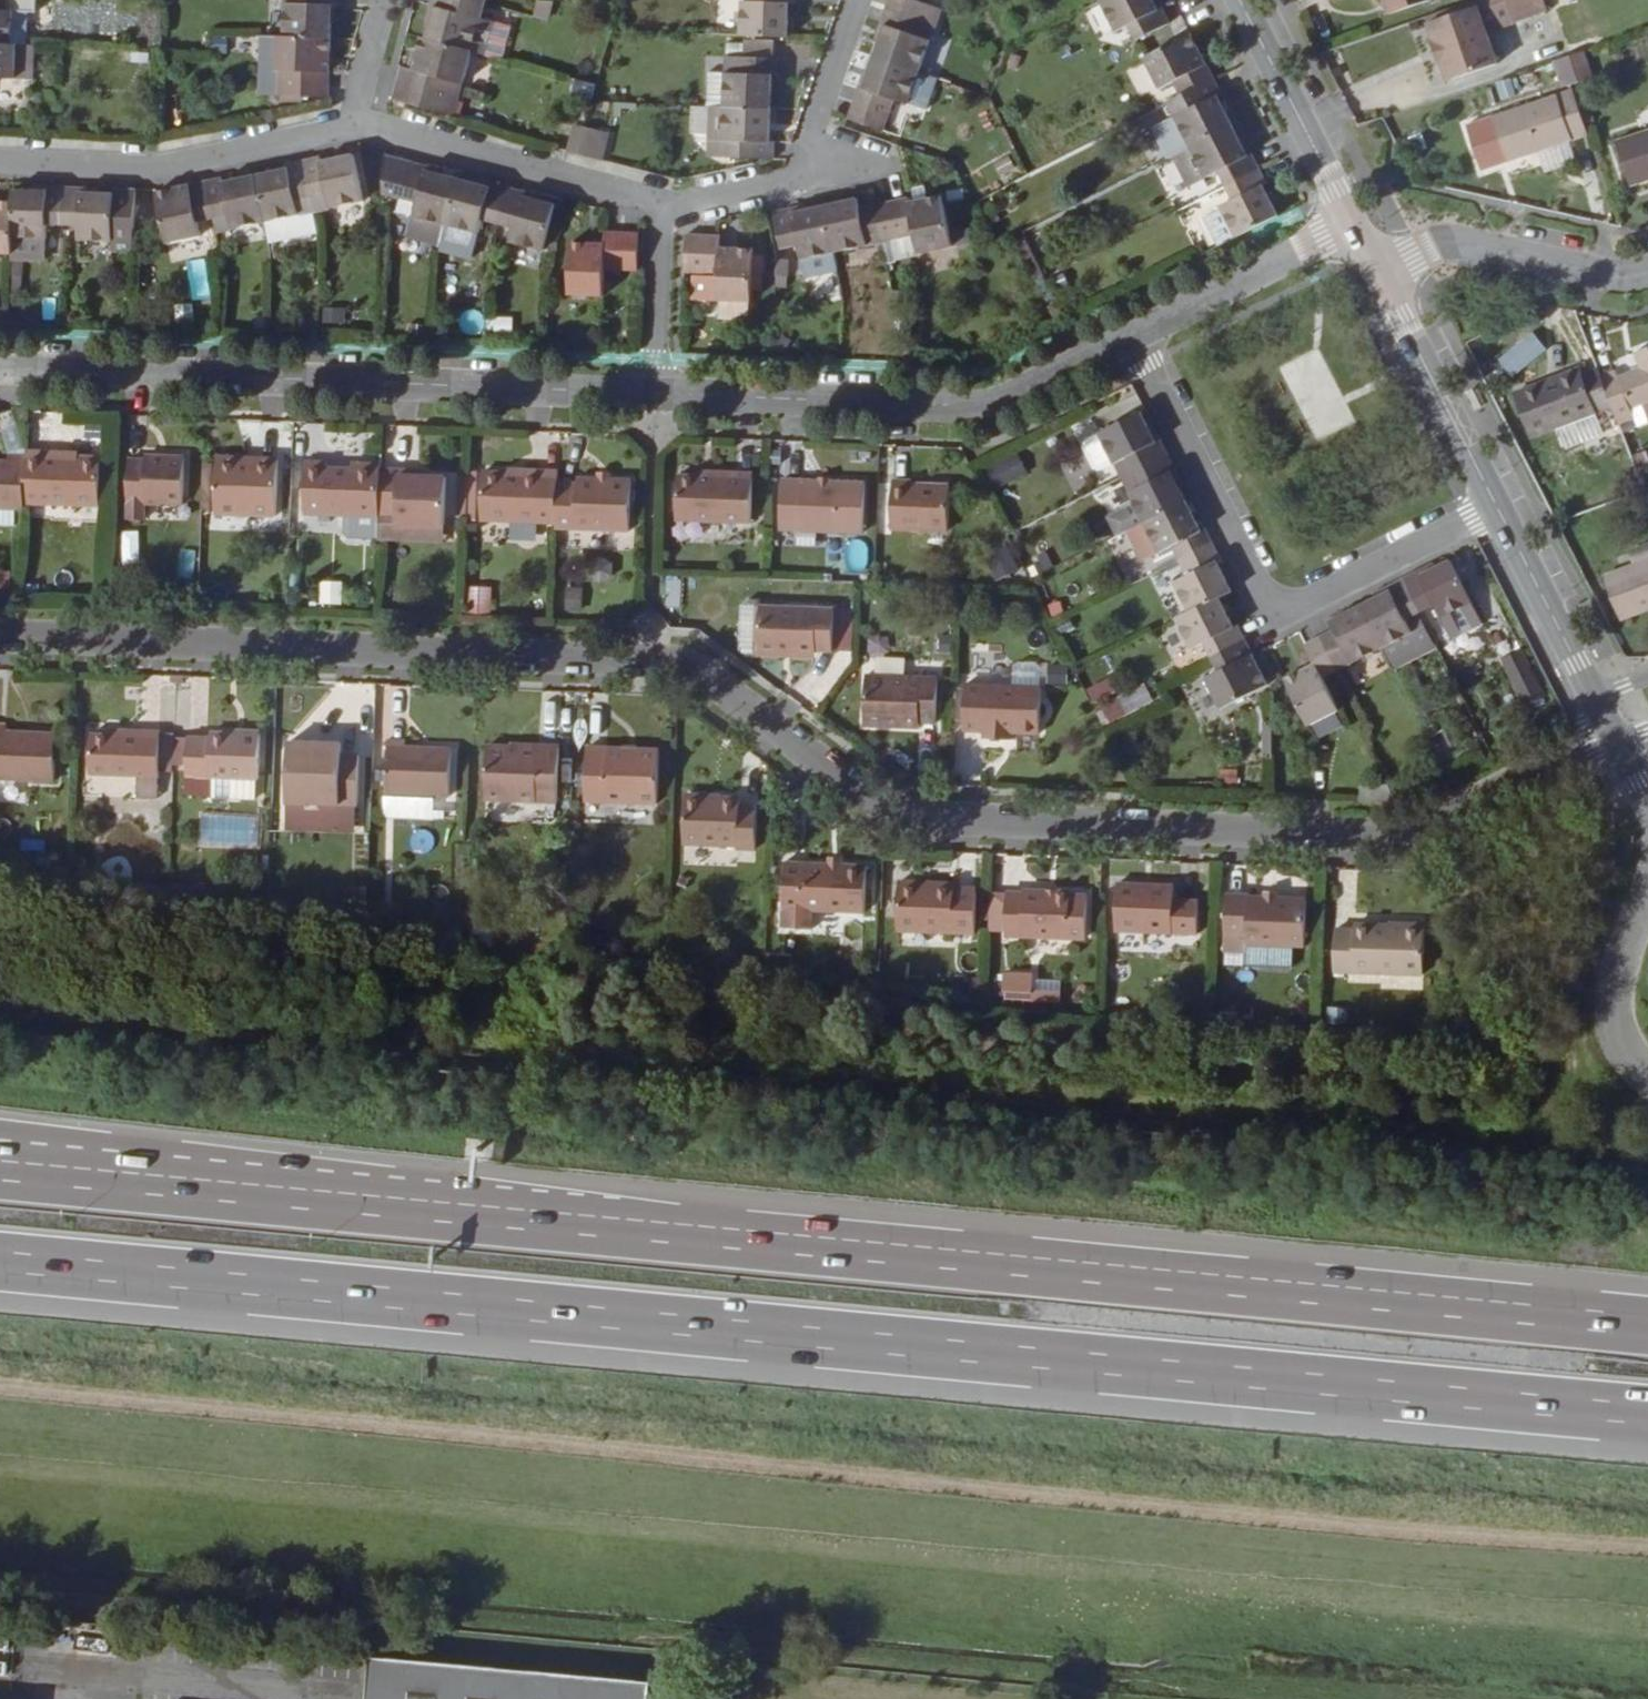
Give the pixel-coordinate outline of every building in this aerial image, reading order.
[(28,45),(28,13),(1,11),(2,0),(0,0),(0,44),(28,45)] [(329,37),(330,6),(336,6),(336,0),(300,0),(300,5),(284,5),(283,36),(329,37)] [(484,0),(434,0),(433,4),(437,5),(429,38),(473,49),(485,52),(486,51),(494,19),(482,14),(485,0),(484,0)] [(558,0),(540,0),(536,12),(554,15),(558,0)] [(757,1),(742,1),(741,34),(787,35),(788,3),(794,3),(794,0),(757,0),(757,1)] [(919,0),(889,0),(881,22),(887,24),(877,56),(919,69),(929,39),(921,36),(932,5),(919,0)] [(1155,0),(1104,0),(1120,31),(1132,24),(1138,38),(1172,22),(1164,7),(1160,9),(1155,0)] [(1382,13),(1418,0),(1378,0),(1382,13)] [(1471,0),(1458,0),(1420,13),(1423,20),(1473,4),(1471,0)] [(1500,17),(1540,3),(1539,0),(1495,0),(1500,17)] [(1494,62),(1473,4),(1423,20),(1429,39),(1426,40),(1434,62),(1436,60),(1443,79),(1494,62)] [(494,19),(486,51),(502,55),(510,23),(494,19)] [(1184,95),(1214,79),(1191,34),(1146,57),(1161,88),(1176,80),(1184,95)] [(277,35),(261,35),(259,68),(276,68),(277,35)] [(328,97),(329,37),(283,36),(282,36),(277,35),(276,68),(278,68),(278,95),(328,97)] [(429,38),(423,36),(414,67),(406,65),(396,97),(457,114),(473,49),(429,38)] [(740,57),(770,58),(770,41),(741,40),(740,57)] [(36,79),(37,45),(28,45),(0,44),(0,78),(36,79)] [(1584,83),(1575,55),(1561,59),(1571,87),(1584,83)] [(861,84),(850,117),(890,131),(901,99),(908,102),(919,69),(877,56),(866,86),(861,84)] [(723,105),(769,107),(770,75),(775,75),(775,58),(770,58),(740,57),(724,57),(724,72),(723,105)] [(1571,87),(1561,59),(1550,63),(1561,91),(1571,87)] [(1561,91),(1550,63),(1545,64),(1555,93),(1561,91)] [(706,71),(705,105),(710,105),(722,105),(723,105),(724,72),(706,71)] [(1170,102),(1192,147),(1233,126),(1218,97),(1222,95),(1214,79),(1184,95),(1170,102)] [(1588,139),(1573,94),(1494,120),(1509,165),(1588,139)] [(722,156),(772,159),(773,141),(768,140),(769,107),(723,105),(722,105),(710,105),(709,138),(722,138),(722,156)] [(579,122),(573,148),(583,151),(590,125),(579,122)] [(590,125),(583,151),(605,157),(612,131),(590,125)] [(1221,171),(1227,185),(1260,169),(1252,155),(1249,156),(1233,126),(1192,147),(1175,155),(1189,184),(1206,176),(1207,178),(1221,171)] [(1616,144),(1632,188),(1647,183),(1647,133),(1616,144)] [(709,155),(722,156),(722,138),(709,138),(709,155)] [(314,196),(317,209),(365,199),(355,153),(322,160),(321,156),(306,159),(314,196)] [(418,214),(448,222),(460,177),(429,168),(429,164),(413,160),(386,153),(385,182),(407,187),(401,210),(417,214),(418,214)] [(257,174),(267,219),(299,212),(317,209),(314,196),(306,159),(288,162),(289,167),(257,174)] [(1204,217),(1219,246),(1279,215),(1264,187),(1268,185),(1260,169),(1227,185),(1235,200),(1221,207),(1222,209),(1204,217)] [(218,230),(266,219),(267,219),(257,174),(225,181),(224,177),(207,180),(215,217),(218,230)] [(460,177),(448,222),(481,230),(485,217),(501,221),(510,186),(494,181),(493,186),(460,177)] [(199,221),(215,217),(207,180),(160,190),(170,243),(202,234),(199,221)] [(15,189),(15,201),(14,237),(46,238),(47,224),(63,224),(65,187),(48,186),(47,190),(15,189)] [(510,186),(501,221),(516,226),(512,239),(544,248),(556,203),(524,194),(525,190),(510,186)] [(81,187),(65,187),(63,224),(80,224),(80,239),(113,240),(113,249),(135,250),(136,240),(138,188),(115,187),(115,192),(82,192),(81,187)] [(875,205),(883,241),(916,235),(919,249),(952,243),(947,221),(945,210),(941,192),(875,205)] [(824,206),(834,252),(883,241),(875,205),(859,208),(857,199),(824,206)] [(13,253),(14,237),(15,201),(0,201),(0,253),(13,253)] [(802,258),(834,252),(824,206),(792,212),(791,208),(776,212),(783,248),(799,245),(802,258)] [(956,207),(945,210),(947,221),(959,219),(956,207)] [(413,233),(444,241),(448,222),(418,214),(413,233)] [(605,267),(639,268),(640,232),(606,230),(605,242),(573,241),(570,292),(604,294),(605,267)] [(687,234),(686,270),(720,271),(719,301),(753,302),(755,249),(721,247),(722,235),(687,234)] [(834,252),(802,258),(805,276),(838,269),(834,252)] [(788,255),(777,254),(777,265),(788,266),(788,255)] [(191,297),(210,294),(204,257),(184,261),(191,297)] [(304,305),(302,338),(319,339),(320,306),(304,305)] [(147,307),(147,319),(164,320),(164,307),(147,307)] [(1617,421),(1635,415),(1633,407),(1647,401),(1647,345),(1631,350),(1637,367),(1618,374),(1616,367),(1599,374),(1611,404),(1617,421)] [(1599,374),(1596,366),(1581,373),(1579,369),(1513,393),(1529,435),(1611,404),(1599,374)] [(1168,455),(1160,439),(1155,441),(1141,411),(1100,432),(1115,463),(1128,456),(1136,471),(1168,455)] [(62,453),(26,451),(26,455),(24,504),(100,508),(102,460),(82,460),(62,459),(62,453)] [(992,488),(1026,473),(1017,452),(983,468),(992,488)] [(24,509),(24,504),(26,455),(10,455),(10,460),(0,460),(0,508),(24,509)] [(1145,522),(1187,502),(1171,472),(1176,470),(1168,455),(1136,471),(1143,487),(1131,493),(1145,522)] [(128,461),(127,519),(146,519),(146,505),(182,506),(184,459),(144,457),(145,462),(128,461)] [(256,467),(218,466),(215,514),(277,516),(279,461),(256,461),(256,467)] [(293,462),(290,513),(299,514),(301,461),(293,462)] [(306,515),(379,518),(379,515),(381,471),(354,470),(327,468),(328,462),(308,461),(306,515)] [(354,470),(381,471),(381,464),(355,463),(354,470)] [(203,465),(201,508),(209,508),(210,466),(203,465)] [(698,476),(753,478),(753,470),(699,469),(698,476)] [(379,518),(378,541),(397,542),(398,525),(446,527),(448,479),(424,478),(400,477),(401,472),(381,471),(379,515),(379,518)] [(459,515),(467,516),(469,471),(461,471),(459,515)] [(556,526),(558,484),(559,473),(526,471),(525,475),(507,475),(484,474),(481,522),(556,526)] [(752,523),(753,478),(698,476),(678,475),(676,520),(752,523)] [(556,526),(556,529),(630,533),(632,481),(578,478),(578,485),(558,484),(556,526)] [(866,483),(784,480),(782,533),(864,535),(866,483)] [(913,485),(894,484),(892,528),(948,530),(950,486),(913,485)] [(1181,561),(1214,545),(1206,528),(1201,531),(1187,502),(1145,522),(1157,547),(1159,552),(1174,545),(1181,561)] [(1142,555),(1157,547),(1145,522),(1131,530),(1142,555)] [(703,523),(702,541),(748,543),(749,524),(703,523)] [(398,525),(397,542),(445,545),(446,527),(398,525)] [(985,554),(997,579),(1019,568),(1007,544),(985,554)] [(1190,611),(1219,597),(1232,590),(1217,562),(1222,560),(1214,545),(1181,561),(1189,577),(1176,584),(1190,611)] [(1189,577),(1181,561),(1168,568),(1176,584),(1189,577)] [(1405,577),(1422,611),(1437,604),(1451,632),(1453,636),(1483,622),(1481,618),(1452,561),(1440,567),(1423,575),(1420,569),(1405,577)] [(1436,561),(1420,569),(1423,575),(1440,567),(1436,561)] [(1605,580),(1622,623),(1647,613),(1647,562),(1605,580)] [(1407,619),(1422,611),(1405,577),(1389,585),(1392,591),(1363,606),(1383,647),(1414,632),(1407,619)] [(318,581),(319,603),(340,603),(340,581),(318,581)] [(464,589),(463,608),(484,609),(484,591),(464,589)] [(584,591),(569,590),(567,613),(583,614),(584,591)] [(20,596),(19,604),(36,605),(36,596),(20,596)] [(1207,659),(1247,639),(1239,625),(1235,627),(1219,597),(1190,611),(1176,618),(1192,650),(1200,645),(1207,659)] [(1337,670),(1383,647),(1363,606),(1333,621),(1337,630),(1321,638),(1337,670)] [(759,652),(818,654),(818,651),(835,652),(836,611),(761,607),(759,652)] [(1324,677),(1337,670),(1321,638),(1307,644),(1316,663),(1286,678),(1309,725),(1340,710),(1324,677)] [(1270,685),(1247,639),(1207,659),(1214,674),(1205,678),(1222,709),(1270,685)] [(1519,699),(1541,688),(1520,647),(1498,659),(1519,699)] [(818,661),(818,654),(759,652),(759,658),(818,661)] [(1064,683),(1067,665),(1047,662),(1044,680),(1064,683)] [(1143,681),(1115,694),(1107,676),(1084,687),(1101,724),(1152,700),(1143,681)] [(903,721),(903,727),(921,728),(921,723),(938,723),(939,685),(868,682),(865,726),(889,727),(890,720),(903,721)] [(1007,732),(1014,732),(1041,733),(1043,688),(967,685),(966,730),(987,730),(986,738),(1006,738),(1007,732)] [(0,725),(0,781),(56,784),(58,735),(8,734),(8,725),(0,725)] [(262,735),(229,733),(212,733),(212,738),(189,738),(188,796),(210,797),(211,778),(259,780),(261,780),(262,735)] [(142,739),(114,737),(93,737),(91,776),(141,778),(140,800),(160,800),(163,736),(142,734),(142,739)] [(406,742),(390,741),(388,794),(451,797),(453,750),(406,748),(406,742)] [(324,744),(311,744),(290,743),(288,803),(306,804),(320,805),(358,806),(359,756),(344,755),(344,745),(324,744)] [(538,751),(515,750),(489,749),(486,797),(557,803),(560,748),(538,746),(538,751)] [(661,752),(588,748),(585,802),(657,804),(661,752)] [(211,778),(210,797),(258,799),(259,780),(211,778)] [(1360,800),(1396,802),(1388,786),(1361,786),(1360,800)] [(1218,787),(1217,796),(1245,797),(1246,788),(1218,787)] [(721,796),(687,795),(685,842),(737,845),(737,847),(757,848),(759,807),(742,805),(741,797),(721,796)] [(306,804),(288,803),(287,826),(356,828),(358,806),(320,805),(306,804)] [(818,849),(817,859),(840,860),(840,849),(818,849)] [(817,859),(771,856),(768,925),(788,926),(789,904),(867,908),(869,861),(840,860),(817,859)] [(1176,885),(1121,883),(1118,931),(1197,934),(1199,901),(1176,900),(1176,885)] [(924,895),(925,890),(900,889),(898,937),(975,941),(976,901),(955,900),(955,892),(955,891),(937,891),(937,896),(924,895)] [(955,900),(976,901),(977,893),(955,892),(955,900)] [(1281,894),(1268,894),(1252,894),(1252,892),(1228,892),(1227,935),(1248,936),(1248,941),(1307,943),(1308,896),(1281,894)] [(1026,897),(1009,896),(1008,936),(1071,939),(1072,895),(1026,893),(1026,897)] [(1426,927),(1391,925),(1357,924),(1357,929),(1338,928),(1336,969),(1424,972),(1426,927)] [(1004,974),(1004,991),(1033,992),(1034,975),(1004,974)] [(987,997),(987,979),(976,980),(975,996),(987,997)] [(1242,1010),(1225,1008),(1224,1019),(1242,1021),(1242,1010)] [(365,1666),(366,1650),(352,1648),(350,1664),(365,1666)] [(374,1667),(371,1698),(650,1698),(650,1690),(374,1667)]
